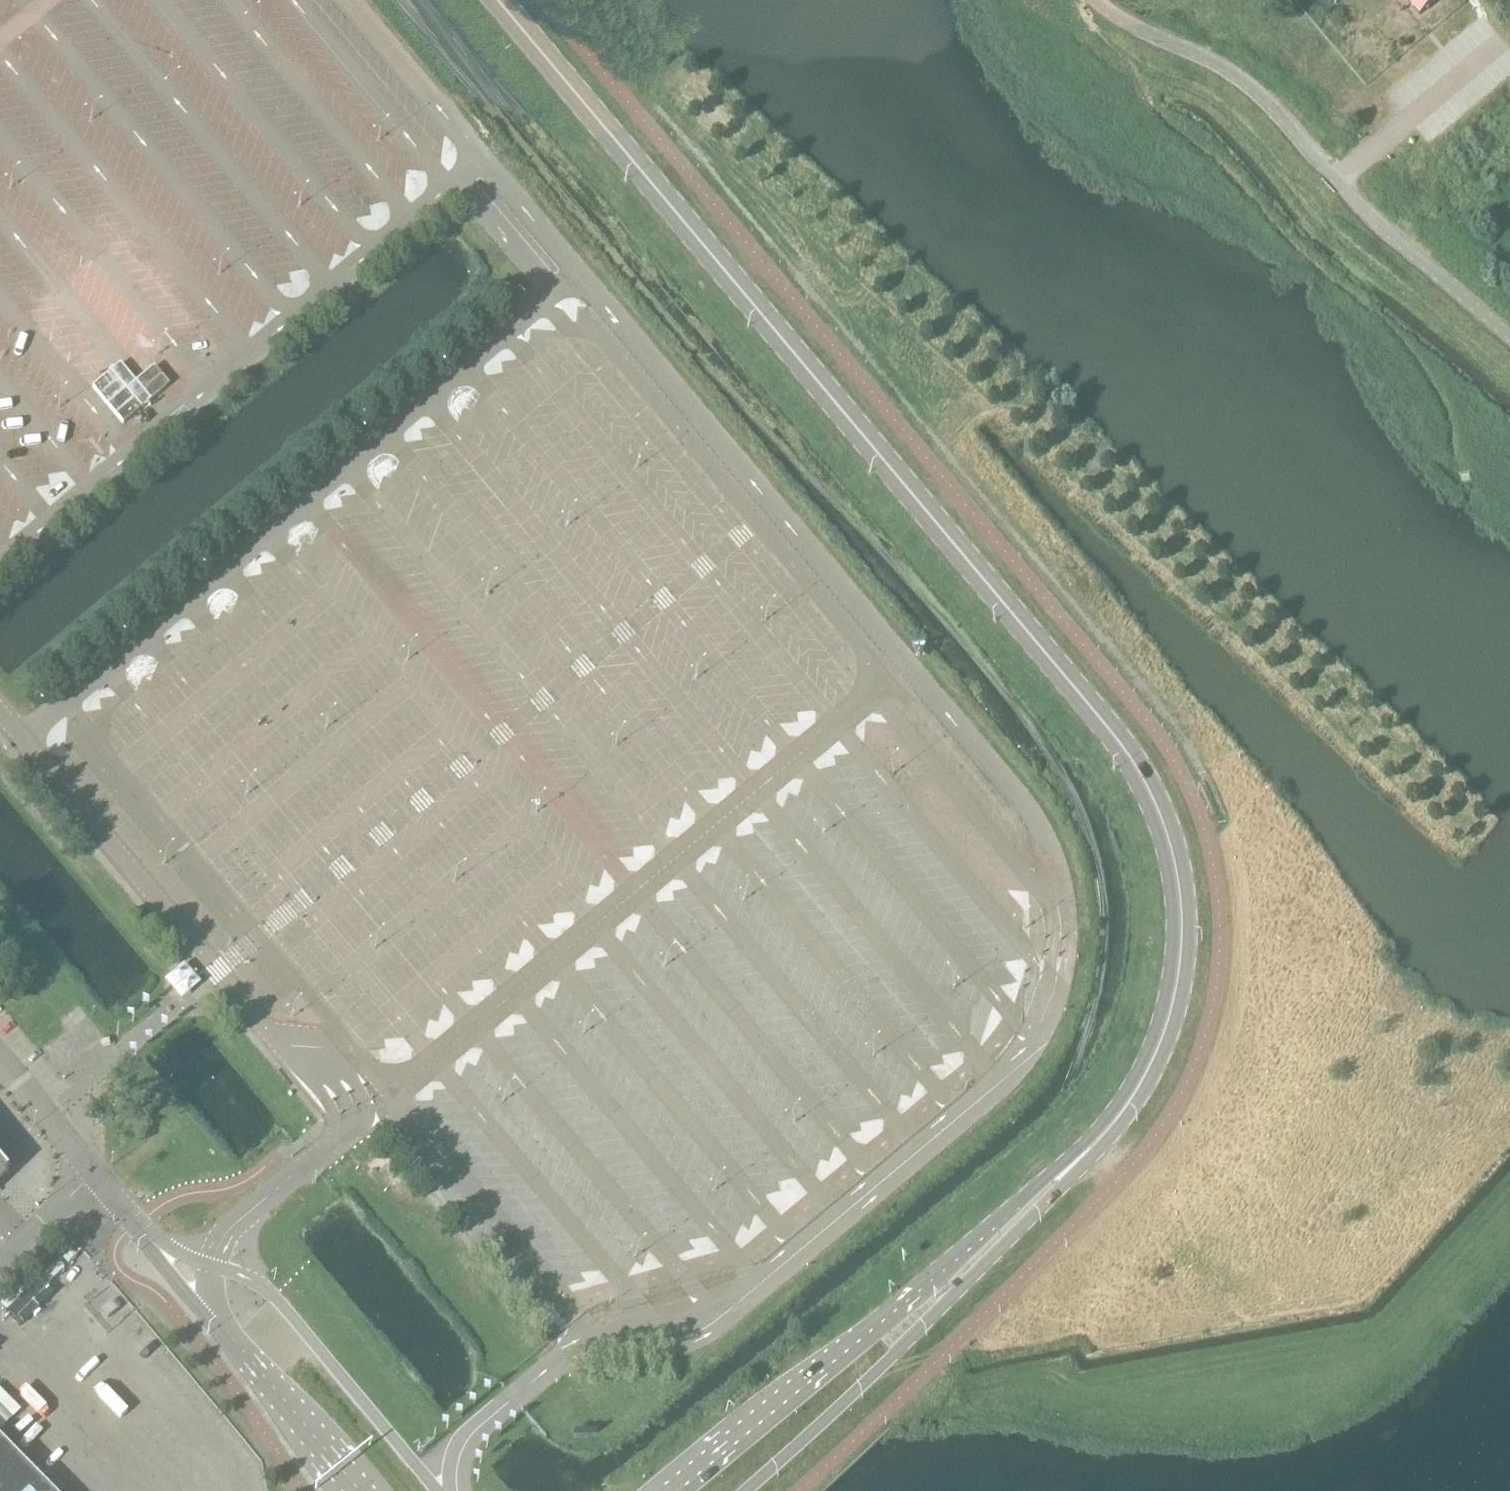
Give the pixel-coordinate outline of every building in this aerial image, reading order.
[(1408,18),(1424,5),(1420,0),(1394,0),(1408,18)] [(116,369),(93,389),(118,419),(122,424),(145,404),(159,393),(168,385),(154,368),(145,376),(136,383),(121,365),(116,369)] [(33,1153),(0,1116),(0,1184),(33,1153)] [(115,1307),(110,1301),(100,1310),(107,1318),(117,1309),(115,1307)] [(0,1440),(0,1490),(50,1490),(0,1440)]
